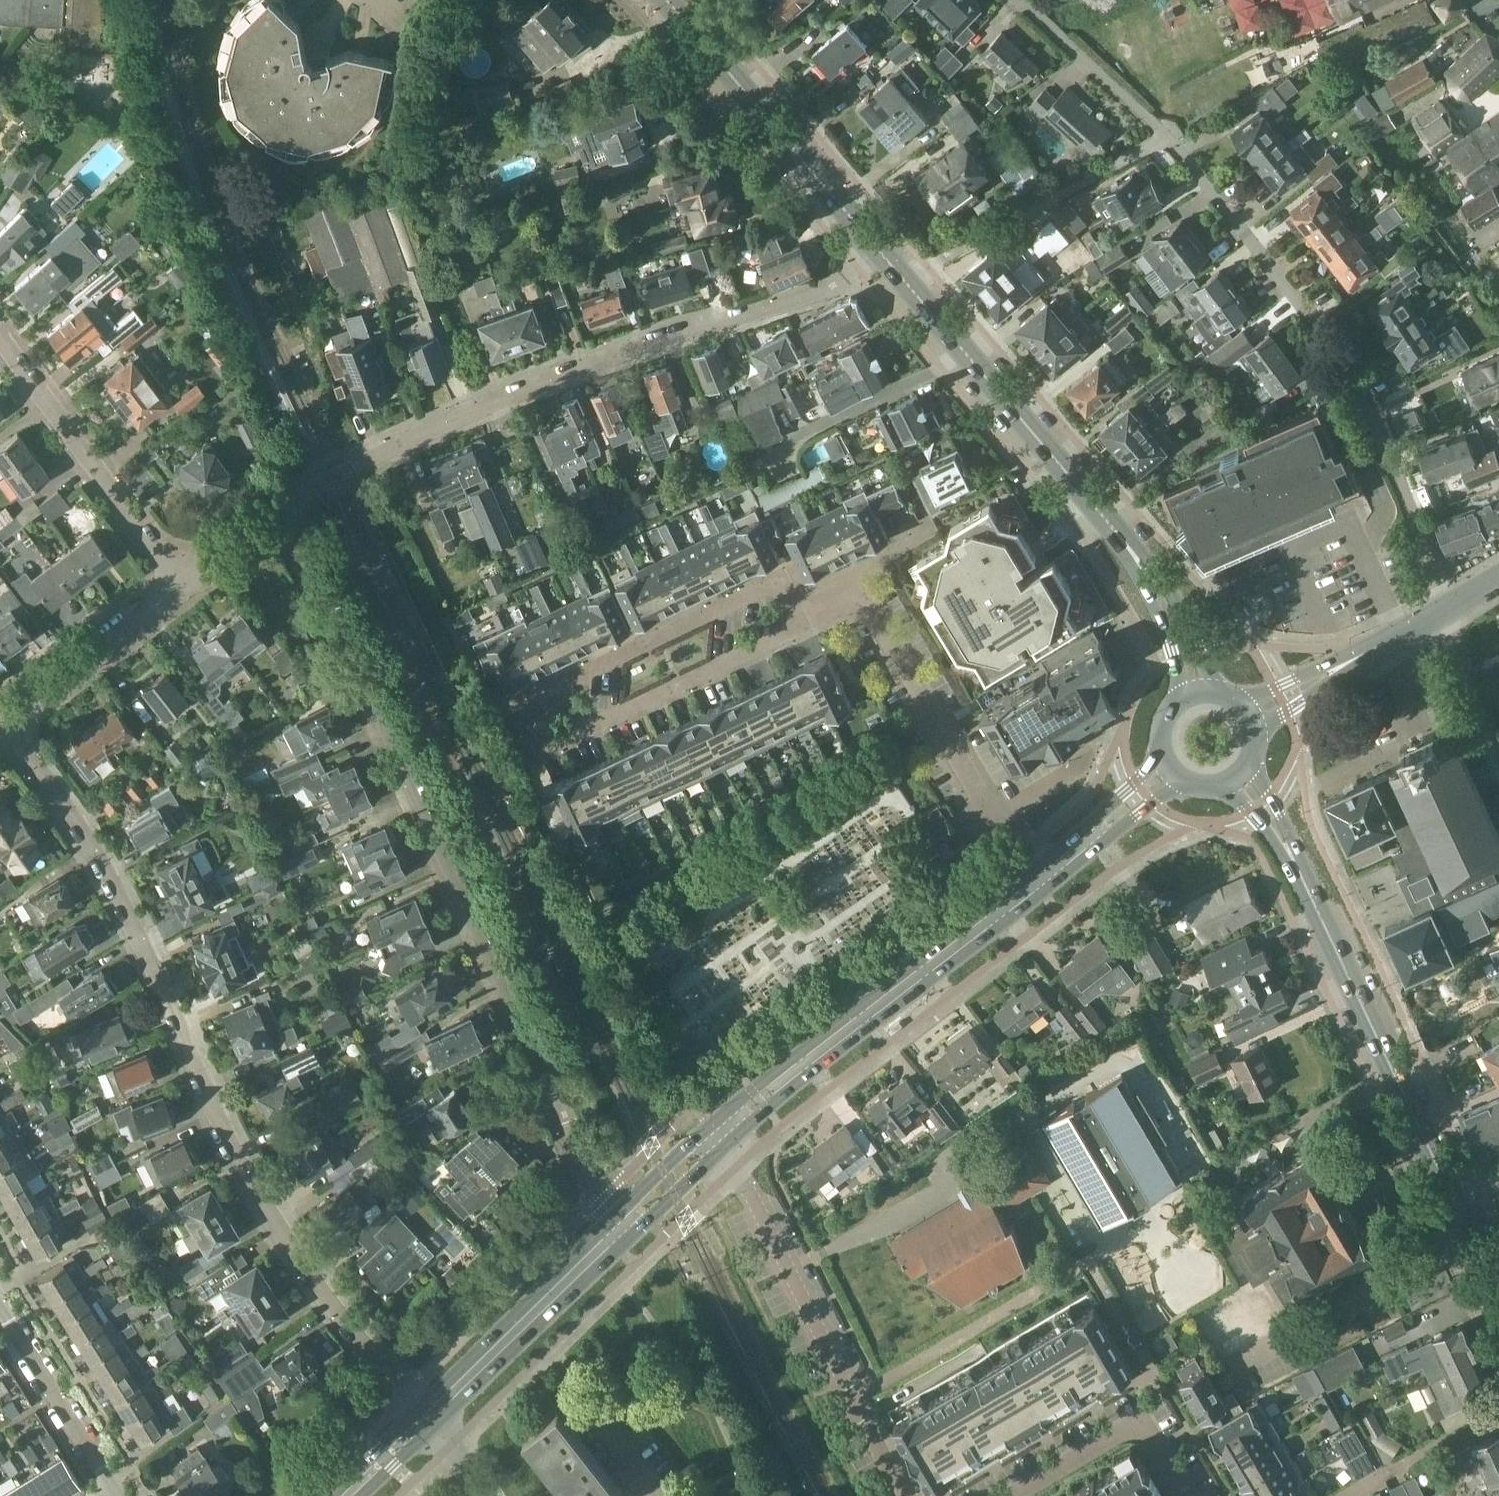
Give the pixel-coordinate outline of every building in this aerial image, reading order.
[(60,23),(59,33),(69,34),(68,45),(98,46),(101,0),(0,0),(0,20),(60,23)] [(308,60),(300,23),(277,0),(252,0),(246,4),(234,23),(237,27),(227,66),(222,68),(223,90),(234,110),(239,109),(268,137),(267,142),(287,152),(310,153),(311,148),(351,136),(354,139),(373,126),(384,107),(381,103),(391,59),(350,50),(331,56),(329,56),(324,55),(316,57),(313,62),(311,61),(310,60),(309,60),(308,60)] [(571,11),(570,10),(569,11),(559,0),(549,0),(543,6),(538,0),(536,0),(528,7),(534,13),(525,22),(514,32),(517,35),(516,39),(521,44),(525,44),(529,48),(571,11)] [(768,1),(781,18),(802,0),(769,0),(768,1)] [(894,16),(911,0),(881,0),(894,16)] [(917,1),(940,24),(942,22),(952,32),(950,34),(954,37),(956,36),(964,44),(977,31),(968,23),(982,9),(979,6),(981,4),(977,0),(918,0),(917,1)] [(1327,64),(1381,40),(1383,43),(1432,22),(1422,0),(1319,45),(1327,64)] [(1339,23),(1391,0),(1330,0),(1339,23)] [(576,16),(571,11),(529,48),(536,56),(535,60),(540,66),(544,66),(546,68),(557,58),(558,60),(571,49),(577,56),(592,43),(586,36),(588,34),(575,18),(576,16)] [(831,75),(866,45),(848,24),(813,53),(831,75)] [(1039,67),(1033,61),(1003,32),(982,53),(1012,82),(1021,73),(1028,79),(1039,67)] [(1471,99),(1498,72),(1498,38),(1485,34),(1446,71),(1449,84),(1460,95),(1471,99)] [(888,51),(898,63),(917,47),(907,35),(888,51)] [(938,71),(955,53),(946,45),(929,62),(938,71)] [(955,53),(938,71),(947,79),(964,62),(955,53)] [(1424,59),(1385,81),(1399,104),(1437,81),(1424,59)] [(866,72),(857,80),(863,86),(872,78),(866,72)] [(875,125),(907,97),(890,77),(857,105),(875,125)] [(478,103),(513,95),(510,81),(475,88),(478,103)] [(1233,134),(1240,143),(1239,146),(1244,151),(1247,152),(1248,153),(1278,131),(1263,111),(1272,104),(1277,111),(1288,102),(1273,83),(1251,97),(1262,112),(1233,134)] [(1044,111),(1077,141),(1081,138),(1094,150),(1110,132),(1088,111),(1091,108),(1067,87),(1057,98),(1046,88),(1029,106),(1040,116),(1044,111)] [(995,94),(986,103),(995,112),(1004,103),(995,94)] [(584,114),(577,96),(552,106),(559,124),(584,114)] [(591,145),(581,149),(588,168),(649,145),(638,118),(642,117),(634,97),(580,118),(591,145)] [(926,119),(907,97),(875,125),(893,147),(926,119)] [(1464,133),(1441,100),(1413,120),(1435,153),(1464,133)] [(951,127),(970,114),(961,101),(942,114),(951,127)] [(20,123),(28,114),(16,104),(8,114),(20,123)] [(1362,126),(1371,142),(1397,127),(1388,111),(1362,126)] [(979,126),(970,114),(951,127),(960,139),(979,126)] [(1446,149),(1476,194),(1498,179),(1498,115),(1446,149)] [(1278,131),(1248,153),(1255,163),(1259,163),(1264,171),(1292,150),(1313,134),(1307,127),(1296,135),(1295,134),(1286,141),(1278,131)] [(917,175),(941,207),(944,205),(946,207),(972,188),(970,185),(987,172),(963,140),(917,175)] [(1264,171),(1266,173),(1265,176),(1270,182),(1273,182),(1280,191),(1307,170),(1306,168),(1292,150),(1264,171)] [(1316,161),(1306,168),(1307,170),(1314,180),(1316,179),(1317,178),(1338,161),(1330,150),(1316,161)] [(23,163),(11,156),(0,176),(0,179),(11,186),(23,163)] [(36,170),(23,163),(11,186),(23,193),(36,170)] [(691,200),(721,192),(713,164),(664,177),(672,207),(691,202),(691,200)] [(562,195),(584,190),(578,165),(557,169),(562,195)] [(1063,180),(1057,167),(1047,172),(1053,185),(1063,180)] [(1335,210),(1343,203),(1345,202),(1336,189),(1343,183),(1333,171),(1314,185),(1319,191),(1293,211),(1300,220),(1299,223),(1303,229),(1307,229),(1308,230),(1335,210)] [(1116,214),(1135,202),(1132,196),(1142,190),(1140,187),(1141,187),(1133,174),(1094,199),(1107,219),(1116,214)] [(610,198),(637,191),(633,177),(606,184),(610,198)] [(1132,196),(1135,202),(1116,214),(1124,227),(1166,200),(1153,179),(1141,187),(1140,187),(1142,190),(1132,196)] [(72,181),(51,203),(63,215),(84,193),(72,181)] [(1498,214),(1498,196),(1493,186),(1461,205),(1475,228),(1498,214)] [(691,200),(691,202),(695,218),(687,220),(690,232),(736,220),(733,208),(736,202),(733,193),(726,191),(721,192),(691,200)] [(424,316),(427,315),(439,311),(420,262),(424,260),(407,214),(407,194),(347,216),(340,196),(304,210),(306,213),(311,227),(318,245),(328,271),(339,301),(375,288),(387,283),(408,275),(421,308),(424,316)] [(1375,213),(1387,230),(1412,210),(1399,194),(1375,213)] [(1348,210),(1359,202),(1354,195),(1345,202),(1343,203),(1348,210)] [(1067,203),(1057,212),(1077,233),(1087,224),(1067,203)] [(510,221),(509,206),(495,207),(495,221),(510,221)] [(8,268),(45,230),(37,222),(39,220),(27,207),(0,234),(0,260),(8,268)] [(1308,230),(1314,239),(1314,242),(1318,248),(1321,248),(1321,251),(1349,228),(1335,210),(1308,230)] [(45,246),(55,256),(42,267),(40,265),(15,287),(34,307),(58,285),(55,282),(61,277),(67,285),(71,286),(83,275),(83,272),(88,268),(96,279),(105,272),(96,260),(97,260),(77,238),(86,231),(74,220),(45,246)] [(1156,268),(1196,236),(1188,226),(1187,227),(1182,221),(1158,239),(1158,240),(1143,252),(1156,268)] [(1321,251),(1324,251),(1323,254),(1327,260),(1331,260),(1337,268),(1364,247),(1372,241),(1373,242),(1383,233),(1377,225),(1366,233),(1365,230),(1356,237),(1349,228),(1321,251)] [(1091,229),(1082,235),(1087,244),(1097,238),(1091,229)] [(763,255),(757,230),(732,236),(738,261),(763,255)] [(1024,261),(984,293),(1000,313),(1052,270),(1041,257),(1047,252),(1054,263),(1074,250),(1065,233),(1043,245),(1024,261)] [(173,253),(183,245),(175,234),(165,242),(173,253)] [(686,234),(652,243),(655,255),(689,246),(686,234)] [(1196,236),(1156,268),(1172,289),(1188,277),(1185,273),(1208,255),(1204,249),(1205,248),(1196,236)] [(1007,240),(967,272),(984,293),(1024,261),(1007,240)] [(1097,256),(1107,271),(1130,257),(1121,242),(1097,256)] [(318,245),(309,248),(318,274),(328,271),(318,245)] [(719,245),(710,247),(713,260),(723,257),(719,245)] [(763,261),(775,290),(813,274),(800,245),(763,261)] [(645,282),(644,282),(645,285),(646,285),(653,305),(693,292),(689,280),(711,273),(702,246),(689,250),(694,266),(686,268),(684,263),(644,276),(645,282)] [(1337,268),(1339,270),(1338,273),(1342,279),(1345,279),(1352,288),(1379,267),(1386,275),(1404,261),(1396,252),(1389,258),(1382,249),(1371,257),(1364,247),(1337,268)] [(1086,266),(1095,279),(1103,274),(1094,260),(1086,266)] [(1406,279),(1398,285),(1369,304),(1375,313),(1374,317),(1380,326),(1420,300),(1411,287),(1421,280),(1416,273),(1420,271),(1413,260),(1400,270),(1406,279)] [(181,262),(174,268),(185,283),(192,278),(181,262)] [(584,299),(593,324),(625,313),(621,302),(630,298),(618,265),(605,269),(612,289),(584,299)] [(105,272),(96,279),(67,303),(68,304),(71,301),(78,309),(47,334),(59,348),(103,312),(91,298),(95,295),(97,297),(121,277),(112,266),(105,272)] [(1228,276),(1226,277),(1221,270),(1185,297),(1194,308),(1202,302),(1209,310),(1235,290),(1236,290),(1232,285),(1234,284),(1228,276)] [(588,285),(601,281),(599,273),(586,276),(588,285)] [(567,305),(556,274),(545,278),(556,309),(567,305)] [(387,283),(375,288),(381,307),(393,302),(387,283)] [(1136,284),(1125,293),(1143,316),(1154,307),(1136,284)] [(533,304),(517,310),(513,298),(512,298),(507,285),(498,288),(520,348),(546,338),(533,304)] [(1420,300),(1380,326),(1385,333),(1383,337),(1387,344),(1392,344),(1394,347),(1425,327),(1419,317),(1427,311),(1425,308),(1447,293),(1442,286),(1420,300)] [(491,305),(495,318),(480,323),(493,358),(520,348),(498,288),(488,292),(488,293),(493,304),(491,305)] [(1246,301),(1240,293),(1238,294),(1236,290),(1235,290),(1209,310),(1202,316),(1216,335),(1203,345),(1210,353),(1230,338),(1223,329),(1250,309),(1244,302),(1246,301)] [(796,333),(811,363),(834,352),(831,345),(843,339),(845,343),(854,339),(852,334),(870,324),(857,300),(858,298),(851,296),(851,298),(801,325),(803,329),(796,333)] [(1074,318),(1056,296),(1020,326),(1037,347),(1074,318)] [(1144,316),(1154,329),(1180,308),(1170,296),(1153,308),(1144,316)] [(1136,312),(1128,303),(1105,323),(1114,333),(1136,312)] [(113,325),(103,312),(59,348),(69,361),(104,333),(112,342),(143,316),(135,307),(113,325)] [(424,316),(421,308),(394,318),(405,346),(401,347),(409,368),(418,365),(424,378),(449,369),(436,336),(435,336),(427,315),(424,316)] [(209,311),(204,314),(214,336),(219,333),(210,311),(209,311)] [(361,312),(345,316),(350,329),(376,396),(377,396),(381,398),(388,395),(390,391),(392,390),(371,336),(370,336),(361,312)] [(1074,318),(1037,347),(1056,369),(1084,345),(1084,344),(1092,338),(1085,330),(1089,326),(1079,313),(1074,318)] [(130,351),(160,325),(151,315),(121,341),(130,351)] [(1243,321),(1233,329),(1237,334),(1246,326),(1243,321)] [(389,324),(375,329),(382,349),(396,344),(389,324)] [(1135,336),(1127,325),(1108,341),(1116,351),(1135,336)] [(1425,327),(1394,347),(1400,357),(1405,357),(1411,366),(1439,347),(1447,360),(1468,346),(1455,325),(1434,339),(1425,327)] [(350,329),(349,329),(334,334),(339,348),(329,352),(337,375),(348,371),(360,402),(361,402),(365,403),(372,401),(374,397),(376,396),(350,329)] [(786,331),(752,349),(768,379),(778,374),(775,368),(799,356),(786,331)] [(1246,350),(1247,351),(1240,356),(1255,377),(1262,371),(1262,372),(1287,354),(1270,332),(1246,350)] [(1171,337),(1165,342),(1187,369),(1193,365),(1171,337)] [(1205,356),(1198,361),(1218,378),(1227,370),(1221,366),(1240,351),(1232,338),(1211,354),(1210,353),(1205,356)] [(836,368),(844,383),(881,364),(882,363),(878,354),(876,355),(868,340),(840,354),(844,363),(836,368)] [(734,379),(719,344),(692,355),(707,390),(734,379)] [(1200,359),(1205,356),(1206,355),(1202,350),(1201,350),(1196,354),(1200,359)] [(114,406),(154,374),(138,353),(103,379),(110,388),(104,392),(114,406)] [(1301,374),(1287,354),(1262,372),(1278,392),(1301,374)] [(1088,410),(1127,379),(1109,356),(1070,387),(1078,397),(1075,400),(1076,405),(1078,408),(1082,409),(1085,407),(1088,410)] [(1462,373),(1478,406),(1498,396),(1498,356),(1462,373)] [(683,401),(670,363),(644,373),(656,409),(649,411),(656,431),(646,435),(654,458),(668,452),(662,435),(686,426),(678,403),(683,401)] [(1176,373),(1168,363),(1141,384),(1150,395),(1176,373)] [(888,378),(881,364),(844,383),(836,368),(827,372),(812,380),(814,385),(820,382),(833,407),(888,378)] [(812,380),(827,372),(824,365),(809,373),(812,380)] [(766,381),(761,371),(748,377),(753,387),(754,387),(766,381)] [(154,374),(114,406),(124,419),(131,414),(137,423),(171,397),(154,374)] [(754,387),(755,388),(710,407),(734,460),(784,436),(770,402),(782,397),(793,417),(810,409),(795,380),(782,386),(779,379),(780,378),(779,375),(766,381),(754,387)] [(182,412),(204,396),(196,385),(174,402),(182,412)] [(609,432),(614,445),(635,436),(613,385),(591,395),(608,433),(609,432)] [(877,414),(892,445),(939,422),(933,410),(927,413),(924,407),(923,407),(916,394),(877,414)] [(568,418),(586,458),(594,454),(600,451),(577,397),(562,404),(568,418)] [(1120,451),(1155,420),(1161,416),(1149,402),(1145,405),(1138,398),(1102,429),(1120,451)] [(1276,398),(1255,411),(1261,421),(1281,407),(1276,398)] [(1172,406),(1162,414),(1170,424),(1186,410),(1180,401),(1172,406)] [(1165,491),(1164,491),(1177,519),(1184,516),(1188,525),(1188,526),(1201,555),(1297,513),(1320,503),(1319,500),(1319,499),(1331,494),(1332,497),(1359,485),(1360,485),(1347,456),(1347,454),(1343,445),(1337,448),(1318,407),(1253,436),(1252,436),(1244,440),(1244,442),(1247,447),(1239,450),(1238,450),(1208,464),(1209,467),(1196,473),(1196,474),(1197,477),(1191,479),(1172,488),(1165,491)] [(1224,419),(1218,423),(1231,441),(1237,437),(1250,428),(1237,409),(1224,419)] [(1491,413),(1498,432),(1498,410),(1491,413)] [(1170,424),(1162,414),(1161,416),(1155,420),(1120,451),(1138,472),(1173,442),(1162,428),(1165,426),(1166,427),(1170,424)] [(588,462),(586,458),(568,418),(550,426),(571,475),(580,471),(578,467),(588,462)] [(571,475),(550,426),(550,425),(535,431),(550,465),(555,463),(572,502),(581,498),(575,486),(571,475)] [(1497,448),(1475,456),(1471,445),(1478,443),(1474,432),(1467,434),(1466,431),(1418,450),(1430,480),(1434,478),(1438,480),(1443,477),(1444,474),(1465,466),(1472,485),(1494,477),(1497,484),(1498,483),(1498,454),(1497,448)] [(32,454),(17,434),(0,446),(0,467),(5,474),(32,454)] [(944,448),(954,443),(949,435),(939,440),(944,448)] [(451,449),(470,495),(474,504),(483,526),(484,527),(496,522),(482,489),(490,485),(479,455),(485,453),(488,448),(485,439),(479,438),(463,444),(451,449)] [(183,463),(179,462),(174,465),(173,468),(176,471),(180,472),(194,492),(193,497),(196,500),(199,501),(203,498),(204,495),(223,481),(227,482),(232,479),(232,475),(229,471),(225,470),(212,451),(212,448),(209,443),(205,443),(201,446),(201,450),(183,463)] [(146,461),(156,454),(150,445),(140,452),(146,461)] [(921,465),(911,470),(932,513),(932,514),(933,515),(943,510),(948,509),(944,502),(945,501),(976,485),(958,447),(921,465)] [(470,495),(451,449),(433,458),(438,471),(429,475),(442,505),(431,510),(443,540),(456,535),(443,506),(458,500),(470,495)] [(875,457),(870,449),(857,456),(861,464),(875,457)] [(47,474),(32,454),(5,474),(20,494),(47,474)] [(594,454),(586,458),(588,462),(591,469),(599,466),(594,454)] [(829,460),(806,472),(814,487),(836,476),(829,460)] [(266,479),(267,478),(263,467),(249,472),(253,484),(266,479)] [(881,487),(891,508),(905,502),(895,480),(881,487)] [(581,498),(590,495),(584,482),(575,486),(581,498)] [(1489,538),(1498,535),(1498,538),(1498,483),(1497,484),(1495,485),(1495,486),(1479,492),(1481,497),(1489,493),(1492,499),(1476,505),(1489,538)] [(866,488),(845,498),(868,548),(889,538),(878,514),(891,508),(881,487),(868,493),(866,488)] [(57,490),(38,505),(41,509),(49,520),(68,506),(57,490)] [(797,513),(805,509),(799,497),(792,501),(797,513)] [(868,548),(845,498),(844,498),(846,503),(827,513),(848,556),(867,547),(868,548)] [(656,500),(640,507),(645,520),(661,512),(656,500)] [(35,501),(15,516),(22,524),(41,509),(38,505),(35,501)] [(707,521),(714,517),(707,502),(700,506),(707,521)] [(484,527),(483,526),(474,504),(459,510),(471,539),(486,533),(484,527)] [(1054,560),(1023,578),(1017,568),(1036,557),(1018,527),(1000,522),(990,505),(951,528),(945,541),(918,561),(928,578),(924,596),(958,654),(976,659),(987,676),(1026,652),(1019,639),(1028,634),(1037,649),(1077,626),(1067,608),(1071,590),(1054,560)] [(1435,521),(1448,554),(1489,538),(1476,505),(1435,521)] [(735,518),(759,568),(780,558),(773,542),(783,537),(773,514),(762,520),(756,508),(735,518)] [(805,509),(797,513),(803,524),(785,532),(807,577),(828,567),(806,522),(810,520),(805,509)] [(827,513),(810,520),(806,522),(828,567),(829,567),(828,566),(848,556),(827,513)] [(15,516),(0,527),(0,540),(22,524),(15,516)] [(714,517),(707,521),(713,535),(697,543),(718,586),(738,577),(717,533),(721,531),(714,517)] [(737,524),(721,531),(717,533),(738,577),(758,567),(758,568),(759,568),(735,518),(735,519),(737,524)] [(666,540),(674,536),(667,521),(659,525),(666,540)] [(542,562),(558,555),(546,529),(530,536),(542,562)] [(90,532),(70,547),(90,574),(110,559),(90,532)] [(673,554),(657,562),(678,605),(698,596),(677,552),(681,550),(674,536),(666,540),(673,554)] [(626,559),(634,555),(627,541),(619,544),(626,559)] [(697,543),(681,550),(677,552),(698,596),(718,586),(697,543)] [(70,547),(50,562),(70,589),(90,574),(70,547)] [(634,555),(626,559),(629,565),(612,573),(637,626),(658,616),(637,571),(640,570),(634,555)] [(70,589),(50,562),(29,577),(49,604),(70,589)] [(657,562),(640,570),(637,571),(658,616),(659,616),(658,615),(678,605),(657,562)] [(578,582),(586,578),(579,563),(571,567),(578,582)] [(492,592),(506,585),(500,571),(485,578),(492,592)] [(585,596),(569,604),(590,647),(609,638),(610,639),(589,594),(593,592),(586,578),(578,582),(585,596)] [(538,601),(546,597),(539,583),(531,586),(538,601)] [(610,584),(593,592),(589,594),(610,639),(632,629),(610,584)] [(505,590),(491,596),(495,605),(510,599),(505,590)] [(545,615),(528,623),(549,667),(569,657),(549,614),(552,612),(546,597),(538,601),(545,615)] [(569,604),(552,612),(549,614),(569,657),(590,647),(569,604)] [(31,635),(10,608),(0,616),(0,635),(11,650),(31,635)] [(239,611),(216,628),(236,654),(247,646),(253,654),(265,644),(239,611)] [(549,667),(528,623),(526,618),(506,628),(530,678),(530,677),(530,676),(549,667)] [(236,654),(216,628),(191,648),(209,670),(201,676),(203,679),(193,686),(226,729),(243,716),(229,698),(223,703),(216,695),(220,692),(220,684),(219,683),(227,676),(229,678),(245,666),(236,654)] [(530,678),(506,628),(485,638),(489,646),(478,652),(490,677),(501,672),(509,688),(530,678)] [(1094,630),(996,683),(976,695),(986,713),(981,716),(982,717),(1012,767),(1013,769),(1044,750),(1047,755),(1048,756),(1080,737),(1080,736),(1076,731),(1116,707),(1117,706),(1101,678),(1117,669),(1118,668),(1100,639),(1099,639),(1094,630)] [(11,650),(0,635),(0,658),(11,650)] [(283,674),(297,664),(283,646),(271,655),(276,661),(274,663),(283,674)] [(828,653),(806,663),(831,715),(853,705),(844,686),(845,685),(838,671),(837,672),(828,653)] [(831,715),(806,663),(805,663),(806,664),(786,674),(810,724),(830,715),(831,715)] [(185,698),(184,699),(163,670),(141,687),(162,715),(174,706),(178,711),(182,711),(190,704),(185,698)] [(810,724),(786,674),(765,684),(789,734),(810,724)] [(789,734),(765,684),(744,694),(768,744),(789,734)] [(723,703),(722,703),(747,754),(768,744),(744,694),(724,703),(723,703)] [(722,703),(702,713),(726,764),(747,754),(722,703)] [(343,739),(339,731),(334,723),(337,716),(333,708),(327,707),(282,729),(294,753),(295,753),(297,758),(315,749),(316,750),(322,747),(323,749),(343,739)] [(93,725),(112,750),(134,733),(115,708),(94,724),(93,725)] [(726,764),(702,713),(701,713),(701,714),(682,723),(681,723),(705,774),(726,764)] [(238,738),(244,733),(246,732),(236,721),(234,722),(228,727),(237,739),(238,738)] [(681,723),(660,733),(684,784),(705,774),(681,723)] [(72,740),(80,750),(70,757),(89,783),(102,773),(95,764),(112,750),(93,725),(72,740)] [(209,727),(202,733),(209,741),(216,735),(209,727)] [(1388,772),(1388,773),(1385,774),(1391,789),(1387,790),(1389,796),(1394,794),(1398,804),(1397,805),(1399,810),(1401,810),(1407,824),(1395,829),(1405,850),(1395,854),(1403,873),(1396,876),(1397,878),(1399,877),(1402,884),(1408,882),(1415,898),(1416,897),(1422,910),(1384,927),(1406,975),(1452,954),(1447,944),(1456,940),(1456,942),(1490,926),(1486,918),(1498,912),(1498,871),(1494,861),(1498,858),(1498,833),(1457,739),(1440,747),(1433,732),(1400,748),(1406,762),(1391,769),(1392,770),(1388,772)] [(684,784),(660,733),(659,733),(659,734),(639,744),(663,794),(684,784)] [(176,739),(163,749),(177,766),(189,757),(176,739)] [(639,744),(618,754),(642,804),(663,794),(639,744)] [(202,778),(220,767),(210,750),(192,760),(202,778)] [(618,754),(597,764),(621,814),(642,804),(618,754)] [(277,784),(280,782),(304,771),(297,758),(270,771),(277,784)] [(304,771),(280,782),(286,794),(304,785),(313,805),(331,797),(360,782),(362,776),(358,769),(352,766),(351,764),(337,770),(335,767),(326,771),(322,762),(304,771)] [(621,814),(597,764),(577,773),(576,773),(601,825),(602,824),(601,824),(621,814)] [(164,778),(156,769),(146,777),(153,787),(164,778)] [(1374,779),(1373,778),(1326,800),(1357,865),(1383,852),(1379,843),(1383,840),(1381,835),(1378,831),(1393,824),(1395,829),(1407,824),(1401,810),(1399,810),(1397,805),(1398,804),(1394,794),(1389,796),(1387,790),(1391,789),(1385,774),(1388,773),(1388,772),(1374,779)] [(601,825),(576,773),(554,783),(560,796),(577,831),(579,835),(601,825)] [(146,792),(137,780),(126,788),(136,801),(146,792)] [(367,787),(361,785),(360,782),(331,797),(336,807),(317,816),(323,829),(357,813),(355,808),(369,801),(369,800),(370,794),(367,787)] [(139,848),(177,827),(168,811),(177,806),(168,789),(149,800),(154,809),(126,825),(139,848)] [(101,804),(111,817),(126,805),(116,792),(101,804)] [(15,818),(0,797),(0,829),(15,818)] [(938,803),(922,814),(931,827),(947,816),(938,803)] [(15,818),(0,829),(0,856),(2,858),(1,859),(9,871),(35,852),(28,842),(30,840),(15,818)] [(948,818),(929,831),(937,841),(936,842),(945,856),(946,855),(954,866),(972,854),(965,843),(955,849),(946,836),(955,830),(948,818)] [(288,838),(295,852),(315,843),(319,841),(312,827),(288,838)] [(381,827),(346,843),(340,831),(319,841),(315,843),(322,857),(339,849),(349,871),(392,850),(392,849),(394,844),(391,838),(386,836),(381,827)] [(241,840),(245,848),(257,843),(253,834),(241,840)] [(157,883),(163,895),(169,892),(170,894),(198,880),(200,879),(212,868),(196,837),(181,845),(186,855),(157,869),(163,880),(157,883)] [(245,848),(249,857),(261,851),(257,843),(245,848)] [(313,846),(277,863),(284,877),(320,860),(313,846)] [(392,850),(349,871),(360,893),(403,873),(400,867),(403,862),(399,855),(394,854),(392,850)] [(670,862),(650,872),(656,884),(676,874),(670,862)] [(255,875),(260,885),(278,876),(273,865),(255,875)] [(212,868),(200,879),(198,880),(170,894),(171,896),(165,898),(170,910),(176,907),(182,919),(214,903),(208,891),(221,885),(212,868)] [(261,886),(267,898),(284,889),(278,877),(261,886)] [(1243,877),(1186,904),(1204,942),(1261,914),(1243,877)] [(637,900),(657,891),(651,878),(632,887),(637,900)] [(30,915),(28,917),(33,924),(41,919),(42,920),(71,903),(66,894),(68,889),(63,880),(54,880),(28,895),(29,896),(21,901),(30,915)] [(411,898),(365,920),(376,943),(422,921),(425,915),(422,908),(415,907),(411,898)] [(229,908),(232,914),(244,908),(241,900),(228,905),(229,908)] [(223,926),(222,927),(222,928),(191,941),(196,953),(195,953),(196,959),(200,964),(201,964),(202,966),(240,950),(234,936),(238,935),(237,933),(240,931),(232,914),(229,908),(217,913),(223,926)] [(318,926),(314,916),(303,920),(308,931),(318,926)] [(422,921),(376,943),(377,943),(384,957),(381,966),(390,969),(399,965),(400,961),(434,945),(431,938),(433,933),(430,926),(424,924),(422,921)] [(46,970),(84,948),(85,946),(91,937),(83,925),(74,926),(73,925),(33,948),(46,970)] [(324,925),(308,932),(316,951),(333,943),(324,925)] [(1173,964),(1152,930),(1126,946),(1146,980),(1173,964)] [(299,960),(315,949),(306,935),(290,946),(299,960)] [(1087,1002),(1126,971),(1098,935),(1083,947),(1085,950),(1061,969),(1087,1002)] [(1235,992),(1270,975),(1265,963),(1269,961),(1263,947),(1252,952),(1246,940),(1202,960),(1211,979),(1226,973),(1235,992)] [(1489,950),(1498,971),(1498,946),(1489,950)] [(240,950),(202,966),(203,968),(201,969),(202,975),(207,979),(212,991),(244,978),(240,968),(247,965),(240,950)] [(307,971),(320,963),(314,952),(301,960),(307,971)] [(7,992),(4,987),(11,982),(3,970),(0,972),(0,996),(7,992)] [(98,970),(73,985),(68,977),(13,1010),(20,1022),(20,1023),(58,1000),(68,1016),(114,988),(104,973),(101,975),(98,970)] [(421,1032),(415,1021),(420,1018),(417,1015),(437,1003),(435,1000),(447,992),(446,991),(448,986),(443,979),(439,978),(436,974),(424,982),(421,979),(395,995),(407,1015),(396,1022),(401,1029),(391,1035),(392,1037),(398,1046),(421,1032)] [(1270,975),(1235,992),(1243,1011),(1223,1020),(1232,1039),(1276,1019),(1270,1006),(1287,999),(1280,985),(1276,987),(1270,975)] [(340,991),(346,1004),(366,995),(360,982),(340,991)] [(1034,982),(996,1012),(1013,1033),(1051,1004),(1034,982)] [(252,997),(255,1003),(231,1012),(234,1018),(224,1022),(232,1041),(277,1022),(267,998),(271,996),(268,990),(252,997)] [(1189,997),(1173,991),(1169,1001),(1185,1007),(1189,997)] [(1093,1042),(1094,1041),(1096,1043),(1110,1032),(1088,1002),(1073,1013),(1093,1042)] [(1093,1042),(1073,1013),(1065,1003),(1053,1012),(1081,1050),(1093,1042)] [(79,1045),(84,1057),(126,1040),(126,1036),(133,1030),(128,1016),(117,1018),(116,1016),(68,1035),(73,1047),(79,1045)] [(342,1030),(351,1025),(347,1018),(326,1028),(330,1036),(342,1030)] [(442,1065),(469,1052),(466,1046),(479,1039),(479,1038),(481,1034),(479,1030),(474,1029),(469,1018),(429,1038),(442,1065)] [(24,1042),(1,1019),(0,1019),(0,1037),(3,1035),(11,1050),(24,1042)] [(277,1022),(232,1041),(239,1059),(250,1054),(252,1059),(295,1041),(294,1040),(298,1039),(292,1025),(281,1030),(277,1022)] [(351,1025),(342,1030),(342,1036),(346,1040),(351,1039),(355,1035),(351,1025)] [(953,1046),(929,1064),(946,1086),(989,1053),(970,1028),(951,1043),(953,1046)] [(365,1050),(373,1062),(398,1046),(392,1037),(391,1035),(391,1034),(365,1050)] [(1212,1054),(1207,1042),(1189,1050),(1194,1062),(1212,1054)] [(1278,1084),(1260,1045),(1232,1059),(1250,1097),(1278,1084)] [(1485,1052),(1492,1067),(1493,1067),(1493,1066),(1498,1063),(1498,1045),(1485,1052)] [(281,1110),(308,1095),(297,1074),(319,1063),(310,1046),(279,1062),(285,1075),(274,1081),(271,1076),(264,1080),(267,1085),(268,1088),(255,1095),(258,1099),(257,1101),(260,1109),(263,1109),(265,1114),(279,1107),(281,1110)] [(398,1046),(373,1062),(380,1074),(406,1058),(398,1046)] [(18,1057),(25,1069),(36,1063),(29,1051),(18,1057)] [(990,1068),(999,1080),(1015,1068),(1003,1052),(993,1059),(996,1063),(990,1068)] [(132,1086),(154,1077),(151,1071),(154,1065),(151,1057),(145,1056),(144,1053),(105,1069),(116,1096),(133,1088),(132,1086)] [(1217,1053),(1195,1064),(1190,1066),(1199,1084),(1226,1072),(1217,1053)] [(57,1087),(70,1081),(59,1055),(46,1061),(57,1087)] [(1026,1082),(1035,1075),(1026,1063),(1017,1070),(1026,1082)] [(1133,1093),(1122,1073),(1086,1094),(1087,1096),(1076,1102),(1075,1101),(1059,1110),(1056,1105),(1036,1117),(1100,1226),(1127,1210),(1127,1209),(1158,1191),(1158,1190),(1182,1175),(1163,1143),(1168,1140),(1138,1090),(1133,1093)] [(927,1105),(906,1078),(869,1107),(885,1127),(887,1125),(896,1137),(923,1116),(919,1111),(927,1105)] [(322,1099),(332,1117),(363,1100),(353,1082),(322,1099)] [(1006,1092),(1010,1093),(1012,1091),(1013,1087),(1011,1084),(1007,1084),(1005,1086),(1004,1089),(1006,1092)] [(430,1107),(421,1113),(438,1138),(471,1117),(454,1091),(454,1090),(445,1096),(438,1086),(423,1096),(430,1107)] [(1,1110),(2,1111),(26,1097),(22,1088),(0,1101),(0,1110),(1,1110)] [(43,1114),(55,1108),(48,1094),(36,1100),(43,1114)] [(144,1138),(175,1126),(162,1095),(132,1106),(131,1102),(113,1110),(119,1126),(129,1122),(134,1138),(143,1135),(144,1138)] [(423,1096),(396,1113),(403,1124),(421,1113),(430,1107),(423,1096)] [(941,1142),(961,1127),(940,1099),(929,1107),(933,1113),(930,1115),(938,1127),(932,1131),(941,1142)] [(1498,1126),(1498,1099),(1461,1115),(1470,1138),(1498,1126)] [(75,1131),(103,1116),(97,1104),(68,1119),(75,1131)] [(3,1136),(4,1137),(17,1130),(21,1127),(16,1120),(9,1124),(2,1111),(1,1110),(0,1110),(0,1138),(3,1136)] [(68,1129),(71,1127),(64,1113),(49,1121),(57,1135),(68,1129)] [(332,1137),(327,1128),(319,1114),(287,1133),(289,1138),(281,1143),(291,1161),(332,1137)] [(479,1130),(478,1131),(476,1129),(467,1135),(471,1138),(444,1163),(455,1173),(454,1174),(458,1178),(451,1185),(448,1181),(440,1182),(434,1189),(445,1200),(446,1199),(462,1217),(469,1211),(471,1213),(474,1210),(475,1211),(496,1191),(492,1186),(532,1150),(502,1119),(487,1133),(486,1132),(483,1134),(479,1130)] [(845,1125),(823,1142),(825,1145),(800,1165),(822,1194),(848,1174),(843,1167),(864,1150),(845,1125)] [(1470,1138),(1478,1155),(1498,1146),(1498,1126),(1470,1138)] [(55,1135),(61,1146),(73,1139),(68,1129),(57,1135),(55,1135)] [(4,1137),(3,1136),(0,1138),(0,1165),(15,1157),(15,1158),(24,1153),(35,1147),(35,1146),(45,1141),(41,1133),(24,1143),(17,1130),(4,1137)] [(348,1155),(355,1165),(375,1153),(384,1147),(376,1136),(348,1155)] [(336,1144),(332,1137),(291,1161),(302,1178),(311,1172),(314,1177),(345,1158),(336,1144)] [(193,1164),(179,1140),(161,1150),(160,1149),(141,1159),(155,1184),(193,1164)] [(879,1174),(891,1167),(879,1148),(868,1155),(879,1174)] [(93,1174),(115,1162),(108,1149),(86,1161),(93,1174)] [(1242,1195),(1233,1201),(1245,1222),(1225,1234),(1254,1283),(1271,1273),(1288,1301),(1300,1293),(1300,1295),(1374,1251),(1360,1227),(1358,1228),(1327,1176),(1328,1175),(1314,1151),(1241,1194),(1242,1195)] [(15,1158),(15,1157),(0,1165),(0,1193),(27,1178),(35,1174),(24,1153),(15,1158)] [(353,1181),(337,1191),(319,1203),(336,1227),(350,1218),(375,1201),(376,1200),(367,1186),(369,1184),(365,1179),(384,1166),(375,1153),(355,1165),(347,1171),(353,1181)] [(74,1154),(67,1157),(74,1171),(81,1168),(74,1154)] [(1019,1166),(892,1241),(911,1274),(931,1262),(935,1268),(928,1272),(961,1304),(989,1288),(990,1289),(997,1291),(998,1284),(998,1283),(1025,1267),(1013,1222),(1008,1225),(998,1210),(1031,1191),(1032,1193),(1049,1183),(1034,1157),(1027,1161),(1019,1165),(1019,1166)] [(115,1162),(93,1174),(99,1187),(121,1175),(115,1162)] [(0,1193),(11,1213),(38,1199),(38,1200),(48,1194),(61,1187),(57,1178),(34,1191),(27,1178),(0,1193)] [(399,1197),(406,1206),(422,1191),(415,1183),(399,1197)] [(182,1235),(220,1211),(207,1189),(188,1199),(188,1198),(170,1209),(171,1210),(175,1218),(173,1219),(182,1235)] [(146,1210),(152,1222),(171,1210),(170,1209),(159,1191),(138,1204),(143,1212),(146,1210)] [(59,1215),(55,1207),(48,1194),(38,1200),(38,1199),(11,1213),(23,1235),(50,1220),(58,1216),(59,1215)] [(59,1215),(60,1216),(81,1205),(76,1197),(55,1207),(59,1215)] [(118,1213),(112,1201),(108,1203),(114,1215),(118,1213)] [(354,1234),(367,1247),(354,1259),(362,1267),(359,1269),(362,1272),(361,1273),(381,1294),(382,1293),(384,1294),(386,1292),(387,1294),(423,1260),(408,1243),(417,1234),(387,1203),(354,1234)] [(83,1220),(91,1232),(109,1222),(101,1209),(83,1220)] [(220,1211),(182,1235),(180,1236),(188,1250),(201,1242),(206,1250),(216,1244),(215,1243),(232,1233),(220,1211)] [(50,1220),(23,1235),(35,1257),(62,1242),(61,1241),(60,1242),(57,1235),(66,1229),(58,1216),(50,1220)] [(106,1242),(117,1235),(111,1224),(95,1234),(99,1241),(104,1238),(106,1242)] [(229,1259),(210,1272),(194,1282),(206,1299),(220,1289),(229,1302),(217,1310),(223,1319),(235,1311),(235,1310),(242,1305),(267,1288),(252,1266),(239,1275),(235,1269),(247,1261),(241,1252),(229,1259)] [(196,1255),(177,1267),(184,1279),(203,1268),(196,1255)] [(62,1262),(37,1278),(49,1298),(75,1282),(104,1265),(100,1258),(82,1269),(80,1266),(69,1273),(62,1262)] [(460,1272),(451,1263),(440,1274),(448,1283),(460,1272)] [(75,1282),(49,1298),(62,1319),(88,1303),(96,1297),(97,1298),(110,1290),(106,1283),(95,1290),(92,1285),(81,1292),(75,1282)] [(267,1288),(242,1305),(235,1310),(235,1311),(249,1333),(282,1311),(267,1288)] [(96,1297),(88,1303),(62,1319),(74,1339),(100,1323),(133,1304),(129,1297),(105,1311),(97,1298),(96,1297)] [(157,1317),(171,1310),(166,1301),(151,1310),(156,1318),(157,1317)] [(976,1374),(977,1376),(964,1383),(963,1382),(926,1404),(927,1405),(914,1413),(913,1412),(894,1423),(908,1446),(907,1447),(918,1466),(919,1465),(932,1487),(951,1476),(948,1471),(961,1463),(964,1468),(978,1459),(976,1457),(985,1452),(986,1454),(1001,1446),(1000,1445),(1013,1437),(1014,1438),(1050,1417),(1049,1416),(1062,1408),(1063,1409),(1077,1401),(1075,1398),(1084,1393),(1086,1396),(1100,1387),(1097,1382),(1110,1375),(1113,1380),(1132,1369),(1094,1305),(1075,1316),(1076,1317),(1063,1325),(1062,1323),(1025,1345),(1026,1347),(1013,1354),(1012,1353),(976,1374)] [(157,1317),(167,1333),(180,1326),(171,1310),(157,1317)] [(1408,1330),(1403,1319),(1384,1329),(1390,1340),(1408,1330)] [(123,1339),(124,1338),(137,1330),(132,1322),(118,1330),(123,1338),(123,1339)] [(113,1344),(100,1323),(74,1339),(87,1360),(113,1344)] [(1461,1325),(1407,1350),(1405,1346),(1381,1357),(1391,1379),(1424,1363),(1431,1378),(1452,1368),(1459,1364),(1461,1367),(1477,1360),(1461,1325)] [(186,1332),(192,1340),(199,1335),(193,1326),(186,1332)] [(1168,1351),(1179,1345),(1169,1329),(1159,1336),(1168,1351)] [(113,1344),(87,1360),(100,1380),(126,1364),(133,1359),(133,1360),(149,1350),(145,1343),(132,1351),(124,1338),(123,1339),(123,1338),(113,1344)] [(239,1366),(251,1357),(256,1354),(251,1348),(247,1350),(240,1339),(222,1351),(234,1369),(239,1366)] [(251,1357),(239,1366),(253,1386),(271,1373),(280,1386),(286,1381),(286,1382),(316,1361),(317,1357),(311,1348),(302,1348),(297,1341),(271,1358),(272,1360),(264,1366),(256,1354),(251,1357)] [(1353,1343),(1315,1364),(1328,1389),(1367,1369),(1353,1343)] [(1216,1424),(1243,1408),(1233,1390),(1223,1396),(1205,1366),(1202,1368),(1196,1357),(1178,1368),(1184,1378),(1181,1380),(1203,1419),(1210,1415),(1216,1424)] [(126,1364),(100,1380),(112,1401),(138,1385),(138,1384),(132,1375),(140,1370),(133,1360),(133,1359),(126,1364)] [(1452,1368),(1431,1378),(1419,1384),(1435,1417),(1446,1412),(1468,1402),(1460,1387),(1484,1376),(1477,1360),(1461,1367),(1459,1364),(1452,1368)] [(162,1371),(157,1364),(145,1372),(149,1378),(149,1377),(150,1379),(162,1371)] [(238,1407),(258,1393),(253,1386),(239,1366),(234,1369),(219,1379),(238,1407)] [(1314,1366),(1305,1371),(1313,1385),(1322,1380),(1314,1366)] [(212,1385),(203,1373),(195,1378),(203,1391),(212,1385)] [(138,1384),(138,1385),(112,1401),(125,1421),(151,1405),(163,1398),(174,1392),(169,1384),(158,1391),(150,1379),(149,1377),(149,1378),(138,1384)] [(1323,1414),(1332,1409),(1324,1395),(1315,1400),(1323,1414)] [(169,1424),(168,1423),(174,1419),(170,1412),(172,1412),(163,1398),(151,1405),(125,1421),(138,1443),(164,1426),(169,1424)] [(212,1429),(227,1417),(238,1409),(230,1398),(204,1417),(212,1429)] [(1258,1399),(1243,1408),(1216,1424),(1209,1428),(1221,1448),(1270,1419),(1258,1399)] [(3,1407),(10,1419),(17,1414),(10,1402),(3,1407)] [(174,1432),(193,1419),(183,1404),(172,1412),(170,1412),(174,1419),(168,1423),(169,1424),(174,1432)] [(1371,1437),(1377,1435),(1373,1441),(1393,1454),(1401,1442),(1384,1431),(1371,1407),(1359,1414),(1371,1437)] [(525,1434),(526,1436),(529,1433),(577,1495),(621,1495),(625,1493),(618,1485),(626,1479),(619,1470),(611,1476),(607,1479),(604,1475),(557,1413),(561,1410),(560,1408),(525,1434)] [(1340,1423),(1332,1409),(1323,1414),(1331,1428),(1340,1423)] [(1270,1419),(1221,1448),(1221,1449),(1222,1448),(1233,1466),(1281,1438),(1270,1419)] [(1354,1428),(1344,1434),(1356,1455),(1367,1449),(1354,1428)] [(1458,1473),(1459,1473),(1469,1468),(1469,1467),(1498,1452),(1498,1432),(1450,1455),(1450,1456),(1457,1470),(1458,1473)] [(44,1438),(51,1450),(57,1446),(50,1434),(44,1438)] [(1356,1455),(1344,1434),(1334,1440),(1346,1461),(1356,1455)] [(1281,1438),(1233,1466),(1244,1484),(1243,1485),(1243,1486),(1292,1457),(1281,1438)] [(24,1450),(31,1462),(38,1458),(30,1446),(24,1450)] [(297,1458),(287,1447),(280,1453),(289,1464),(297,1458)] [(168,1469),(188,1495),(222,1495),(224,1494),(217,1485),(229,1476),(218,1462),(211,1467),(197,1448),(168,1469)] [(41,1469),(57,1495),(79,1481),(62,1456),(61,1457),(57,1451),(55,1452),(58,1458),(41,1469)] [(1469,1467),(1469,1468),(1471,1471),(1465,1474),(1471,1486),(1477,1483),(1478,1486),(1489,1482),(1490,1483),(1498,1478),(1498,1452),(1469,1467)] [(1070,1495),(1162,1495),(1149,1474),(1151,1473),(1140,1455),(1095,1481),(1094,1480),(1071,1493),(1072,1495),(1070,1495)] [(1292,1457),(1243,1486),(1249,1495),(1273,1495),(1304,1478),(1292,1457)] [(3,1463),(11,1475),(17,1471),(10,1459),(3,1463)] [(29,1495),(55,1495),(57,1495),(41,1469),(37,1463),(35,1465),(38,1471),(20,1482),(29,1495)] [(1,1495),(29,1495),(20,1482),(17,1476),(14,1478),(18,1483),(0,1495),(1,1495)] [(1394,1495),(1426,1495),(1415,1476),(1390,1489),(1394,1495)] [(1273,1495),(1318,1495),(1307,1477),(1305,1478),(1304,1478),(1273,1495)]
